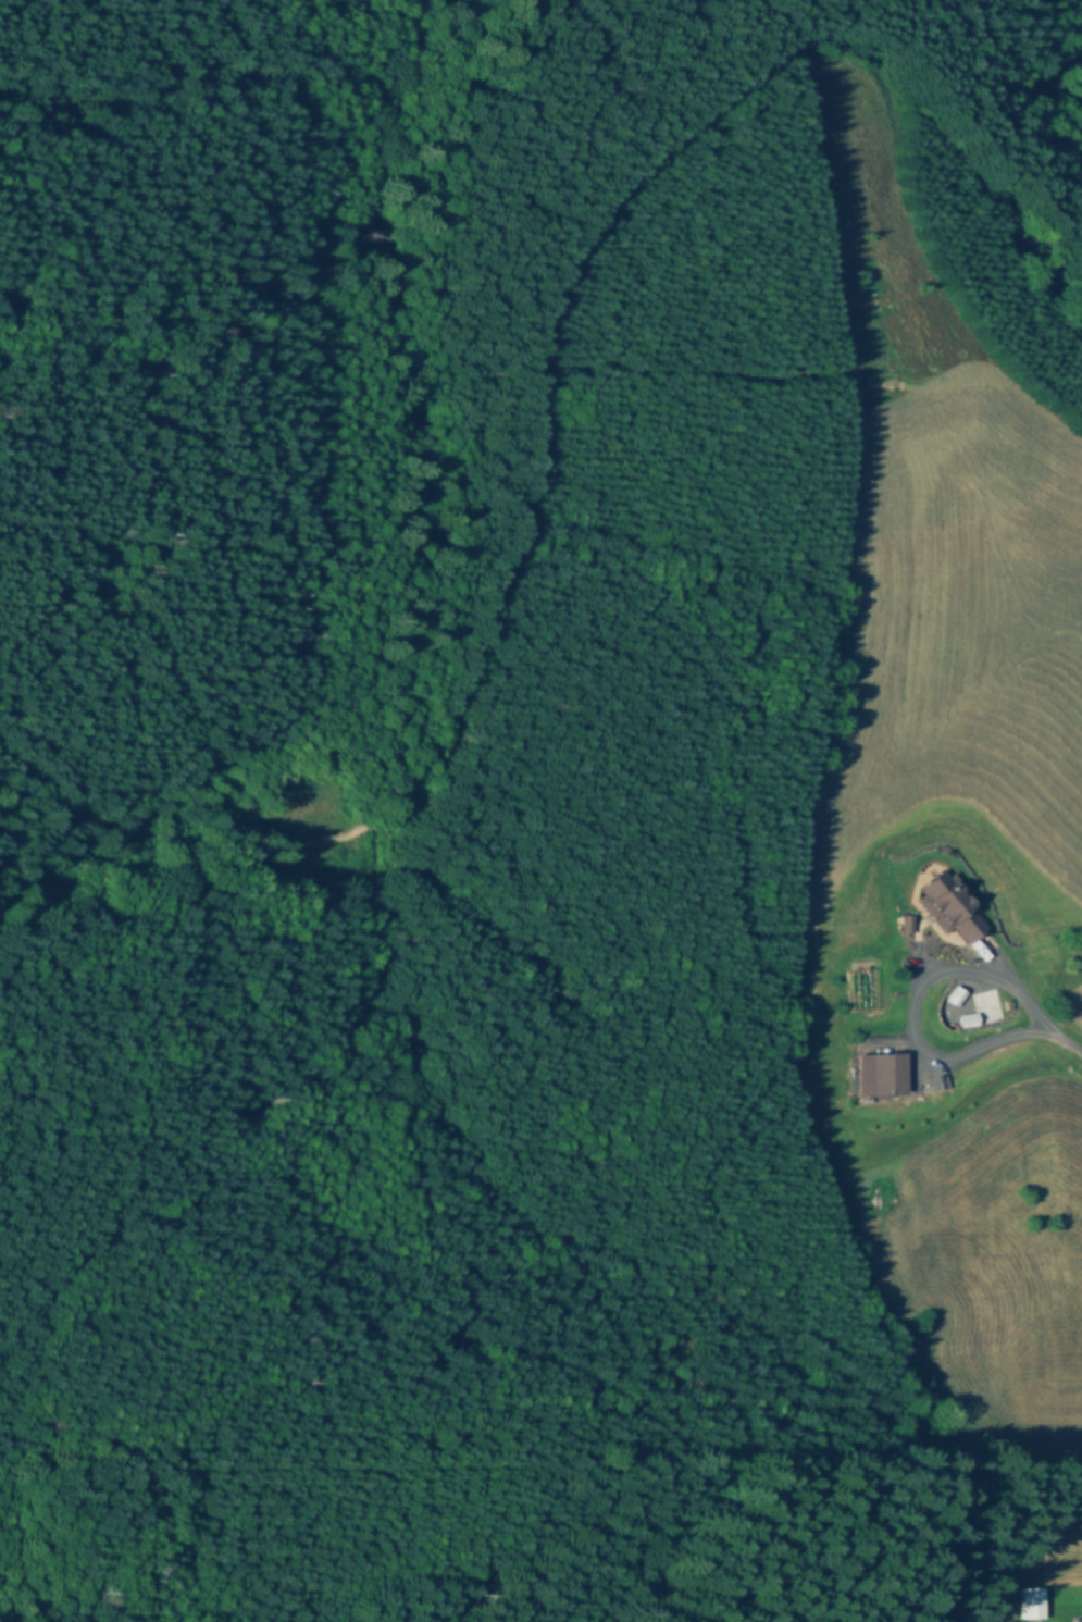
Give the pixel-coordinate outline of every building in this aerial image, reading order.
[(943,936),(943,896),(897,896),(897,936),(943,936)] [(969,978),(971,1030),(1013,1029),(1012,1001),(989,1002),(988,978),(969,978)] [(924,1017),(953,1017),(953,997),(924,997),(924,1017)] [(901,1096),(900,1055),(863,1055),(864,1096),(901,1096)] [(1042,1588),(1016,1588),(1016,1620),(1042,1620),(1042,1588)]
